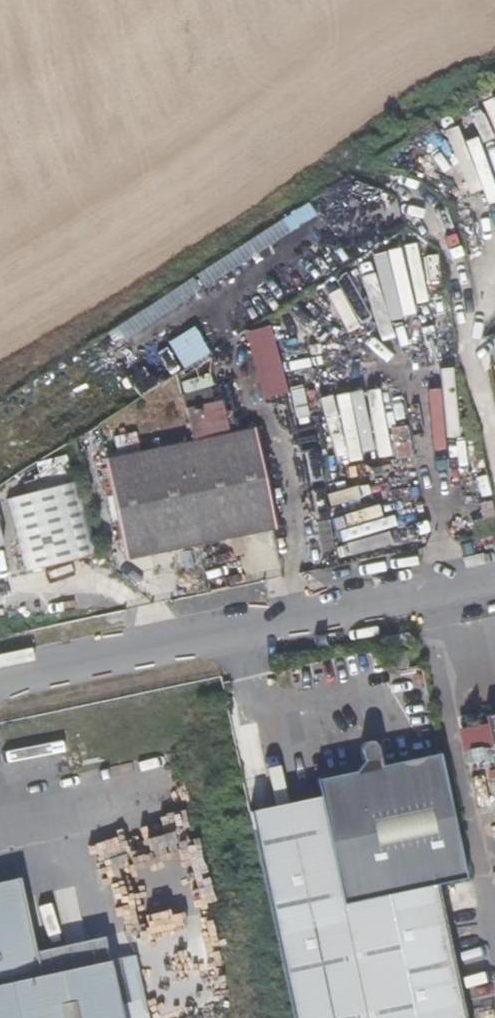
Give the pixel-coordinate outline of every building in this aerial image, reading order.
[(261,396),(287,390),(272,324),(246,329),(261,396)] [(401,451),(382,356),(319,368),(339,465),(401,451)] [(192,417),(196,445),(107,466),(125,562),(271,530),(251,432),(230,437),(223,408),(192,417)] [(78,481),(7,499),(25,571),(95,554),(78,481)] [(480,724),(494,793),(494,721),(480,724)] [(318,817),(246,833),(289,1017),(462,1017),(434,892),(463,886),(435,760),(378,774),(372,749),(369,747),(363,747),(356,751),(360,765),(355,780),(312,790),(314,800),(318,817)] [(314,800),(243,816),(246,833),(318,817),(314,800)] [(36,979),(30,954),(13,881),(0,884),(0,1017),(113,1017),(101,964),(36,979)] [(101,964),(95,939),(30,954),(36,979),(101,964)]
